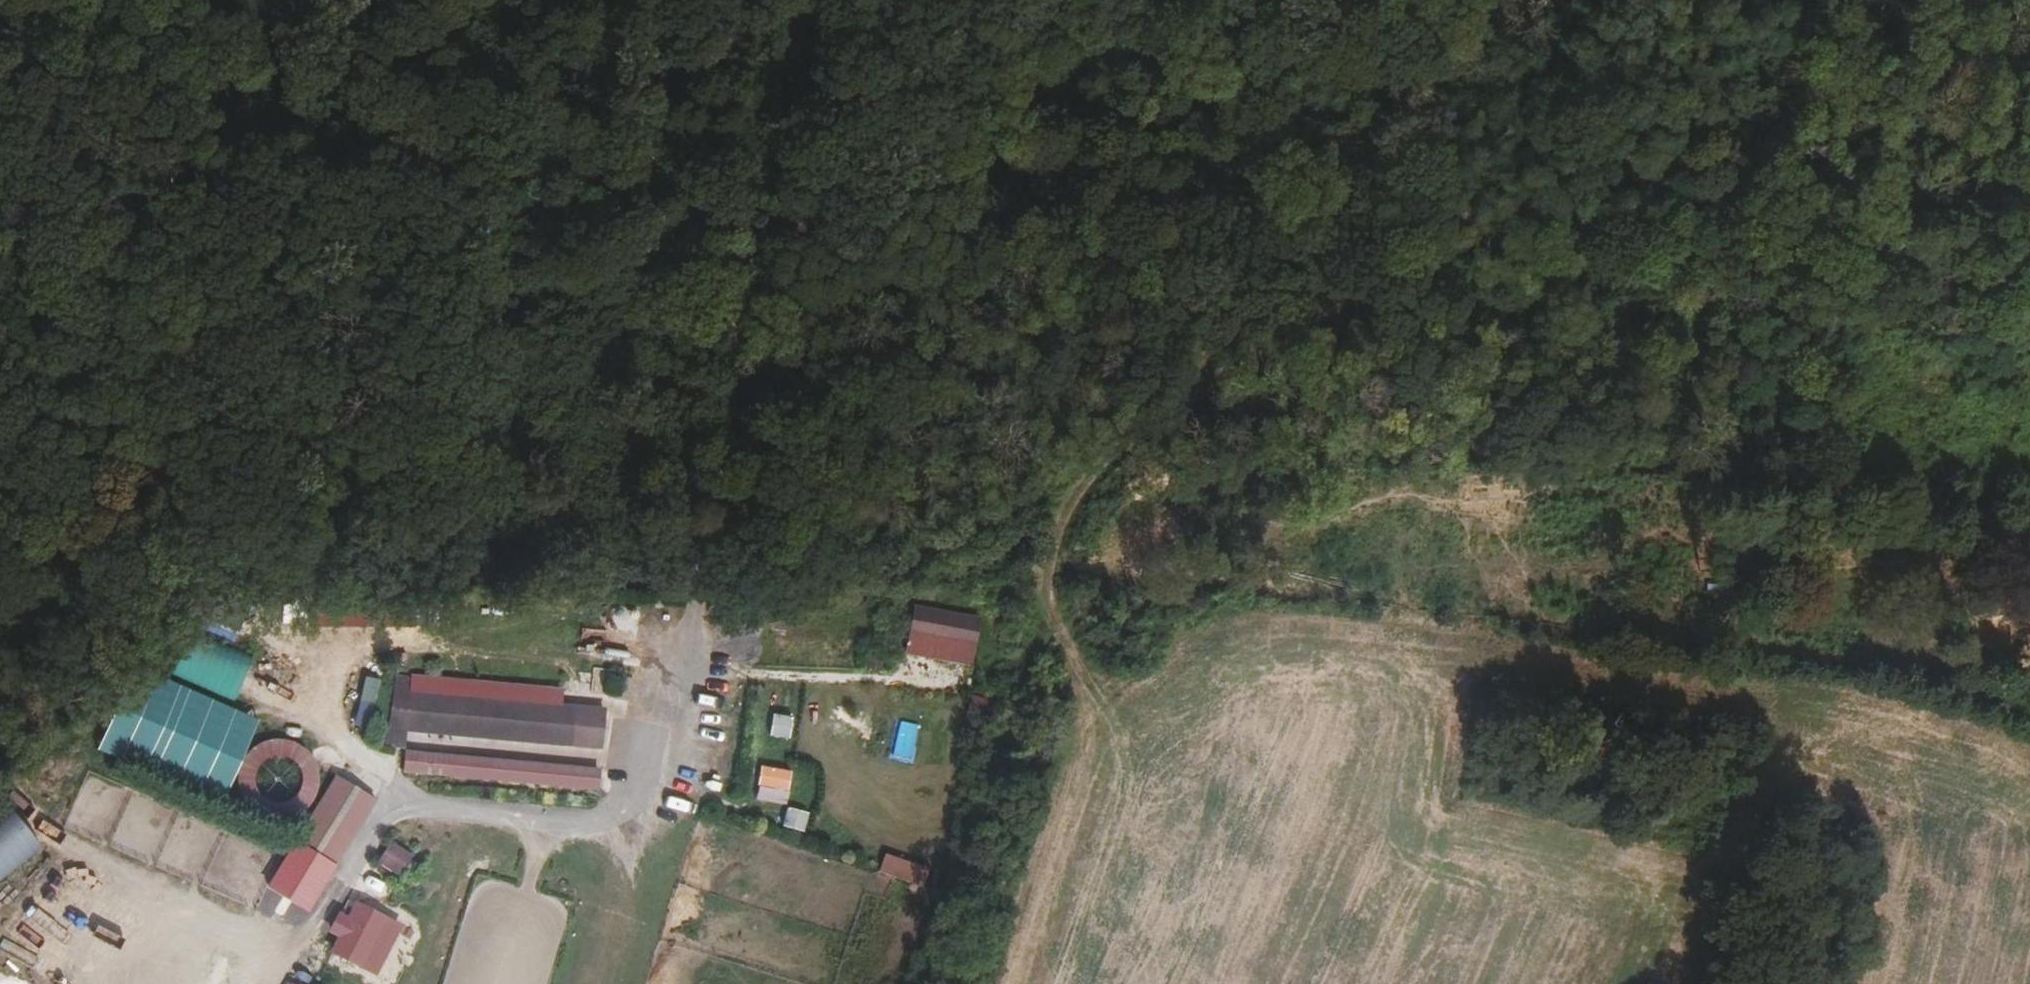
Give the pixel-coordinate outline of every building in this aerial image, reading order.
[(978,630),(984,600),(919,588),(914,619),(978,630)] [(326,611),(325,632),(360,634),(361,612),(326,611)] [(174,678),(240,694),(250,649),(185,634),(174,678)] [(577,730),(581,688),(416,672),(417,658),(400,657),(394,728),(411,730),(412,717),(577,730)] [(254,731),(260,715),(132,666),(100,749),(229,799),(228,800),(298,827),(324,758),(254,731)] [(599,786),(600,763),(405,752),(403,775),(599,786)] [(335,862),(375,799),(336,773),(295,836),(335,862)] [(406,861),(420,842),(399,827),(385,846),(406,861)] [(879,874),(924,885),(930,861),(885,850),(879,874)]
